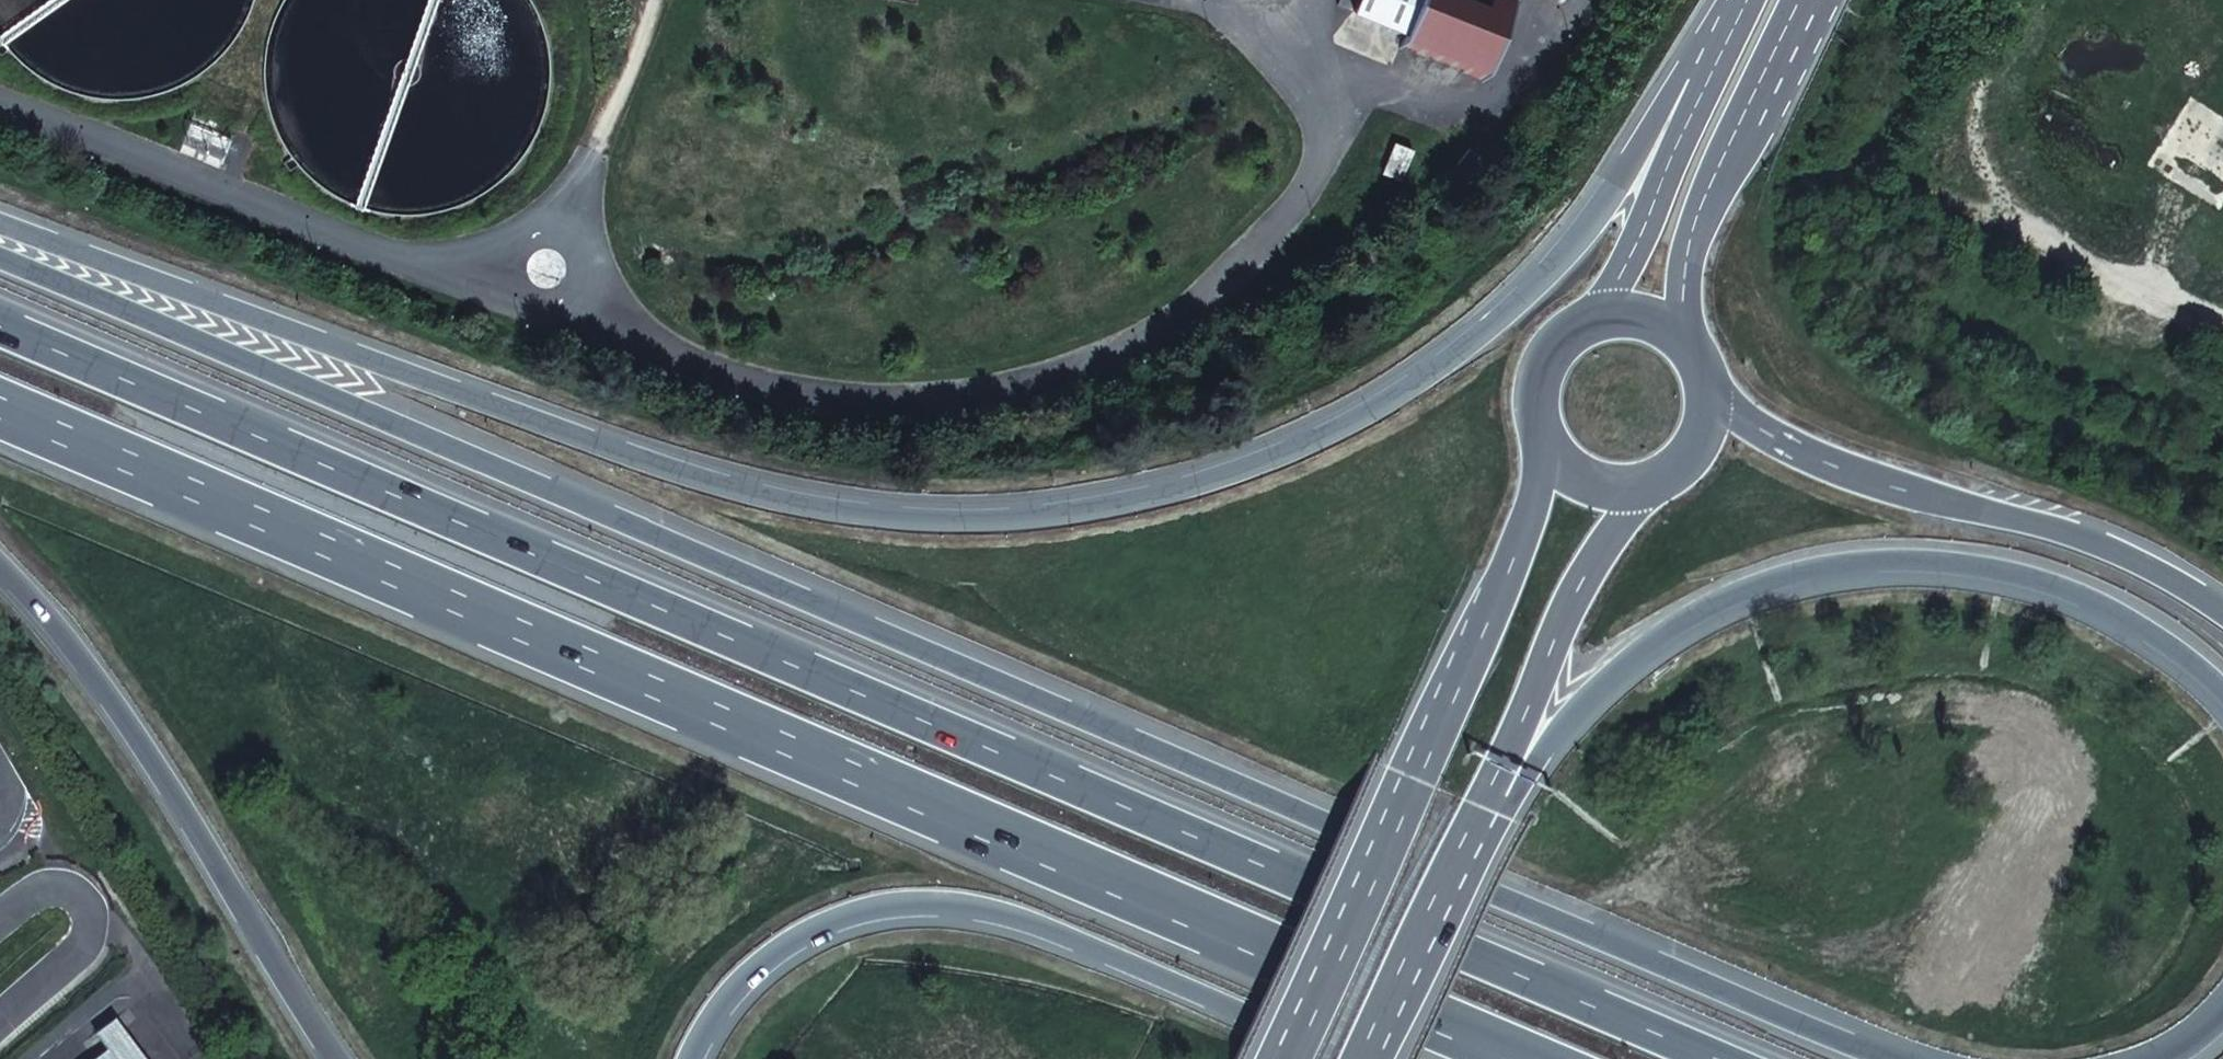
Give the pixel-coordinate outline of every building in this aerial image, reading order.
[(1405,36),(1405,38),(1489,72),(1517,1),(1515,0),(1493,0),(1484,20),(1432,0),(1342,0),(1341,4),(1398,25),(1395,32),(1405,36)] [(1398,143),(1386,174),(1405,181),(1417,151),(1398,143)] [(1475,150),(1461,168),(1471,176),(1486,158),(1475,150)] [(106,1051),(126,1036),(113,1020),(94,1035),(106,1051)] [(96,1058),(143,1058),(126,1036),(106,1051),(96,1058)]
